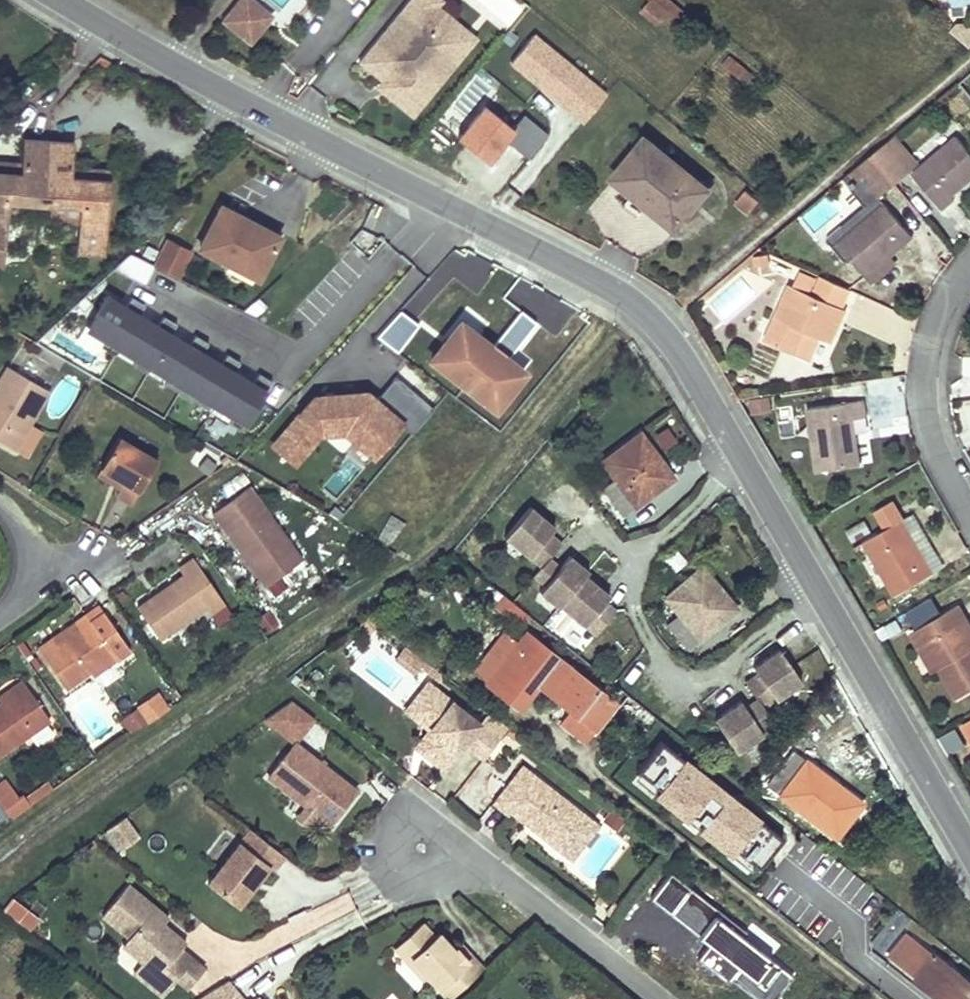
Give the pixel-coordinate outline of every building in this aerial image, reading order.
[(221,22),(254,51),(281,20),(258,0),(240,0),(221,22)] [(387,103),(409,120),(425,100),(428,103),(442,85),(437,81),(456,57),(437,41),(451,24),(436,12),(441,6),(433,0),(416,0),(410,8),(408,6),(358,68),(381,86),(380,87),(387,103)] [(644,11),(656,22),(666,9),(655,0),(652,0),(644,11)] [(948,30),(969,47),(969,46),(969,21),(954,22),(948,30)] [(451,24),(437,41),(456,57),(462,61),(476,44),(451,24)] [(610,92),(537,32),(511,63),(584,123),(610,92)] [(734,60),(727,69),(749,88),(757,78),(734,60)] [(375,93),(387,103),(380,87),(375,93)] [(512,130),(484,104),(455,135),(483,161),(507,135),(512,130)] [(512,130),(537,153),(552,136),(527,114),(512,130)] [(537,153),(512,130),(507,135),(532,158),(537,153)] [(911,173),(942,209),(954,199),(952,195),(969,179),(969,152),(956,136),(911,173)] [(893,137),(871,156),(893,183),(908,171),(906,169),(914,162),(893,137)] [(645,140),(613,178),(674,228),(705,189),(645,140)] [(25,150),(24,175),(24,185),(0,184),(0,257),(8,257),(9,209),(47,209),(48,150),(25,150)] [(71,151),(48,150),(47,209),(84,210),(84,259),(107,259),(109,186),(70,185),(70,176),(71,151)] [(893,183),(871,156),(855,169),(877,196),(893,183)] [(0,175),(0,184),(24,185),(24,175),(0,175)] [(108,176),(70,176),(70,185),(109,186),(108,176)] [(743,190),(732,204),(745,215),(756,201),(743,190)] [(871,213),(846,234),(836,242),(865,275),(889,255),(910,237),(882,203),(871,213)] [(761,204),(751,216),(759,222),(769,210),(761,204)] [(839,224),(846,234),(871,213),(864,204),(839,224)] [(222,208),(201,249),(257,278),(278,238),(222,208)] [(191,251),(165,238),(152,265),(177,278),(191,251)] [(770,239),(758,249),(770,254),(777,248),(770,239)] [(893,261),(889,255),(865,275),(870,281),(893,261)] [(799,273),(792,286),(808,293),(814,280),(799,273)] [(808,293),(792,286),(788,284),(762,340),(794,355),(804,331),(817,337),(829,342),(844,309),(840,307),(848,289),(821,277),(813,295),(808,293)] [(107,293),(86,329),(247,431),(269,389),(107,293)] [(447,343),(429,364),(499,419),(533,376),(524,369),(532,359),(521,351),(539,329),(522,315),(496,347),(481,335),(490,324),(468,306),(442,339),(447,343)] [(398,354),(419,327),(403,314),(379,338),(398,354)] [(0,324),(0,334),(9,339),(13,332),(0,324)] [(804,331),(794,355),(806,360),(817,337),(804,331)] [(27,445),(38,426),(57,393),(16,369),(0,396),(0,439),(23,452),(27,445)] [(834,404),(806,409),(815,471),(858,464),(851,418),(865,416),(860,385),(831,389),(834,404)] [(300,467),(330,430),(348,429),(373,450),(403,416),(370,387),(315,392),(272,444),(300,467)] [(771,397),(751,400),(752,412),(773,409),(771,397)] [(969,434),(969,406),(960,406),(962,435),(969,434)] [(662,449),(676,440),(667,424),(652,433),(662,449)] [(38,426),(27,445),(31,447),(42,429),(38,426)] [(652,488),(669,475),(639,436),(603,463),(615,480),(603,488),(622,516),(653,492),(652,490),(652,488)] [(127,440),(110,469),(134,483),(130,489),(126,496),(142,505),(167,462),(127,440)] [(110,469),(106,476),(130,489),(134,483),(110,469)] [(671,479),(669,475),(652,488),(652,490),(653,492),(671,479)] [(258,488),(222,513),(275,587),(311,561),(258,488)] [(819,501),(827,515),(838,509),(829,495),(819,501)] [(886,529),(862,543),(893,596),(931,574),(900,521),(891,505),(877,513),(883,523),(886,529)] [(607,595),(583,575),(586,571),(567,556),(558,567),(547,559),(559,543),(547,533),(551,528),(527,508),(502,538),(538,568),(531,577),(542,587),(537,593),(556,608),(558,606),(594,635),(614,610),(602,601),(607,595)] [(877,513),(858,524),(865,534),(883,523),(877,513)] [(393,516),(377,542),(410,562),(415,555),(396,544),(408,524),(393,516)] [(907,516),(900,521),(931,574),(938,570),(907,516)] [(190,573),(144,607),(165,637),(212,605),(216,611),(230,600),(200,558),(186,568),(190,573)] [(716,618),(731,604),(700,566),(665,597),(678,613),(667,623),(688,647),(718,621),(716,619),(716,618)] [(526,616),(501,597),(493,607),(518,626),(526,616)] [(240,614),(230,600),(216,611),(226,625),(240,614)] [(906,616),(915,631),(939,617),(930,603),(906,616)] [(735,608),(731,604),(716,618),(716,619),(718,621),(735,608)] [(45,648),(50,656),(98,622),(112,612),(107,605),(45,648)] [(908,634),(919,653),(925,649),(955,700),(969,691),(969,628),(957,606),(939,617),(915,631),(908,634)] [(72,687),(97,670),(119,654),(123,659),(137,649),(122,627),(112,612),(98,622),(50,656),(72,687)] [(517,644),(505,634),(475,672),(487,681),(485,684),(513,705),(532,680),(571,710),(562,722),(585,740),(613,704),(524,634),(517,644)] [(426,659),(406,643),(395,655),(415,671),(421,664),(426,659)] [(776,723),(764,705),(801,680),(778,647),(752,665),(756,672),(744,680),(756,697),(744,706),(740,699),(713,719),(736,751),(776,723)] [(119,654),(97,670),(100,675),(123,659),(119,654)] [(374,657),(365,669),(391,688),(400,676),(374,657)] [(426,659),(421,664),(427,669),(432,664),(426,659)] [(31,679),(23,685),(28,688),(34,684),(31,679)] [(484,756),(500,737),(428,680),(405,709),(429,727),(435,732),(425,745),(429,747),(425,752),(444,767),(465,741),(484,756)] [(39,730),(47,741),(62,729),(55,719),(58,717),(34,684),(28,688),(11,701),(0,709),(0,758),(39,730)] [(23,685),(7,696),(11,701),(28,688),(23,685)] [(158,692),(136,706),(139,710),(147,723),(169,709),(158,692)] [(294,746),(271,776),(306,804),(311,807),(318,813),(331,823),(357,788),(299,743),(316,720),(293,702),(264,723),(294,746)] [(147,723),(139,710),(121,722),(129,735),(147,723)] [(961,727),(969,744),(969,722),(961,727)] [(425,745),(435,732),(429,727),(416,745),(425,752),(429,747),(425,745)] [(955,731),(938,741),(946,756),(963,746),(955,731)] [(841,819),(856,800),(791,750),(767,781),(767,784),(835,836),(845,823),(841,819)] [(688,759),(658,796),(730,855),(760,819),(688,759)] [(522,764),(493,801),(507,812),(509,809),(526,821),(529,817),(536,823),(533,826),(550,840),(558,830),(564,834),(582,811),(522,764)] [(3,787),(23,815),(42,802),(37,796),(32,799),(17,777),(3,787)] [(40,793),(45,800),(65,786),(60,779),(40,793)] [(860,803),(856,800),(841,819),(845,823),(860,803)] [(311,807),(306,804),(297,815),(309,825),(318,813),(311,807)] [(598,824),(582,811),(564,834),(556,845),(572,857),(598,824)] [(125,816),(109,828),(123,849),(140,837),(125,816)] [(536,823),(529,817),(526,821),(533,826),(536,823)] [(625,818),(617,828),(629,837),(637,827),(625,818)] [(285,854),(252,827),(210,881),(240,904),(254,885),(250,883),(256,875),(260,878),(271,864),(275,867),(285,854)] [(564,834),(558,830),(550,840),(556,845),(564,834)] [(670,876),(650,902),(708,946),(700,956),(757,998),(779,998),(797,976),(770,956),(772,954),(744,933),(670,876)] [(130,883),(105,913),(132,935),(126,943),(146,959),(162,972),(183,946),(188,939),(166,921),(170,915),(130,883)] [(13,897),(4,911),(31,930),(41,916),(13,897)] [(871,944),(884,954),(905,927),(892,917),(871,944)] [(468,957),(457,945),(455,947),(439,930),(436,934),(422,921),(396,945),(424,976),(429,973),(448,995),(483,964),(472,953),(468,957)] [(922,945),(919,948),(906,937),(891,955),(892,957),(915,976),(915,978),(940,998),(969,998),(969,985),(922,945)] [(472,953),(461,941),(457,945),(468,957),(472,953)] [(195,956),(183,946),(162,972),(157,978),(170,988),(179,976),(195,956)] [(207,965),(195,956),(179,976),(191,985),(207,965)] [(162,972),(146,959),(137,970),(166,993),(170,988),(157,978),(162,972)] [(225,978),(193,998),(243,998),(225,978)]
